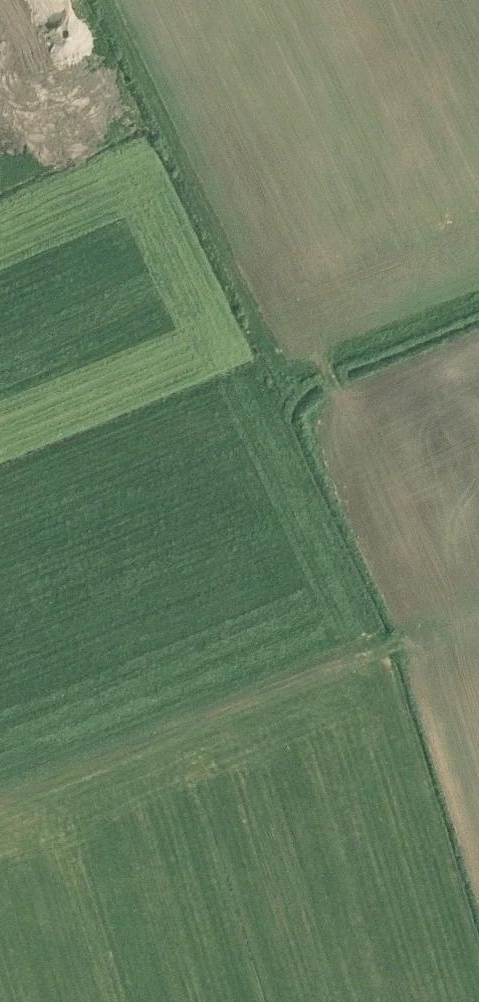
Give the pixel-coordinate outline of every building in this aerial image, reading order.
[(106,115),(77,66),(11,105),(40,154),(106,115)]
